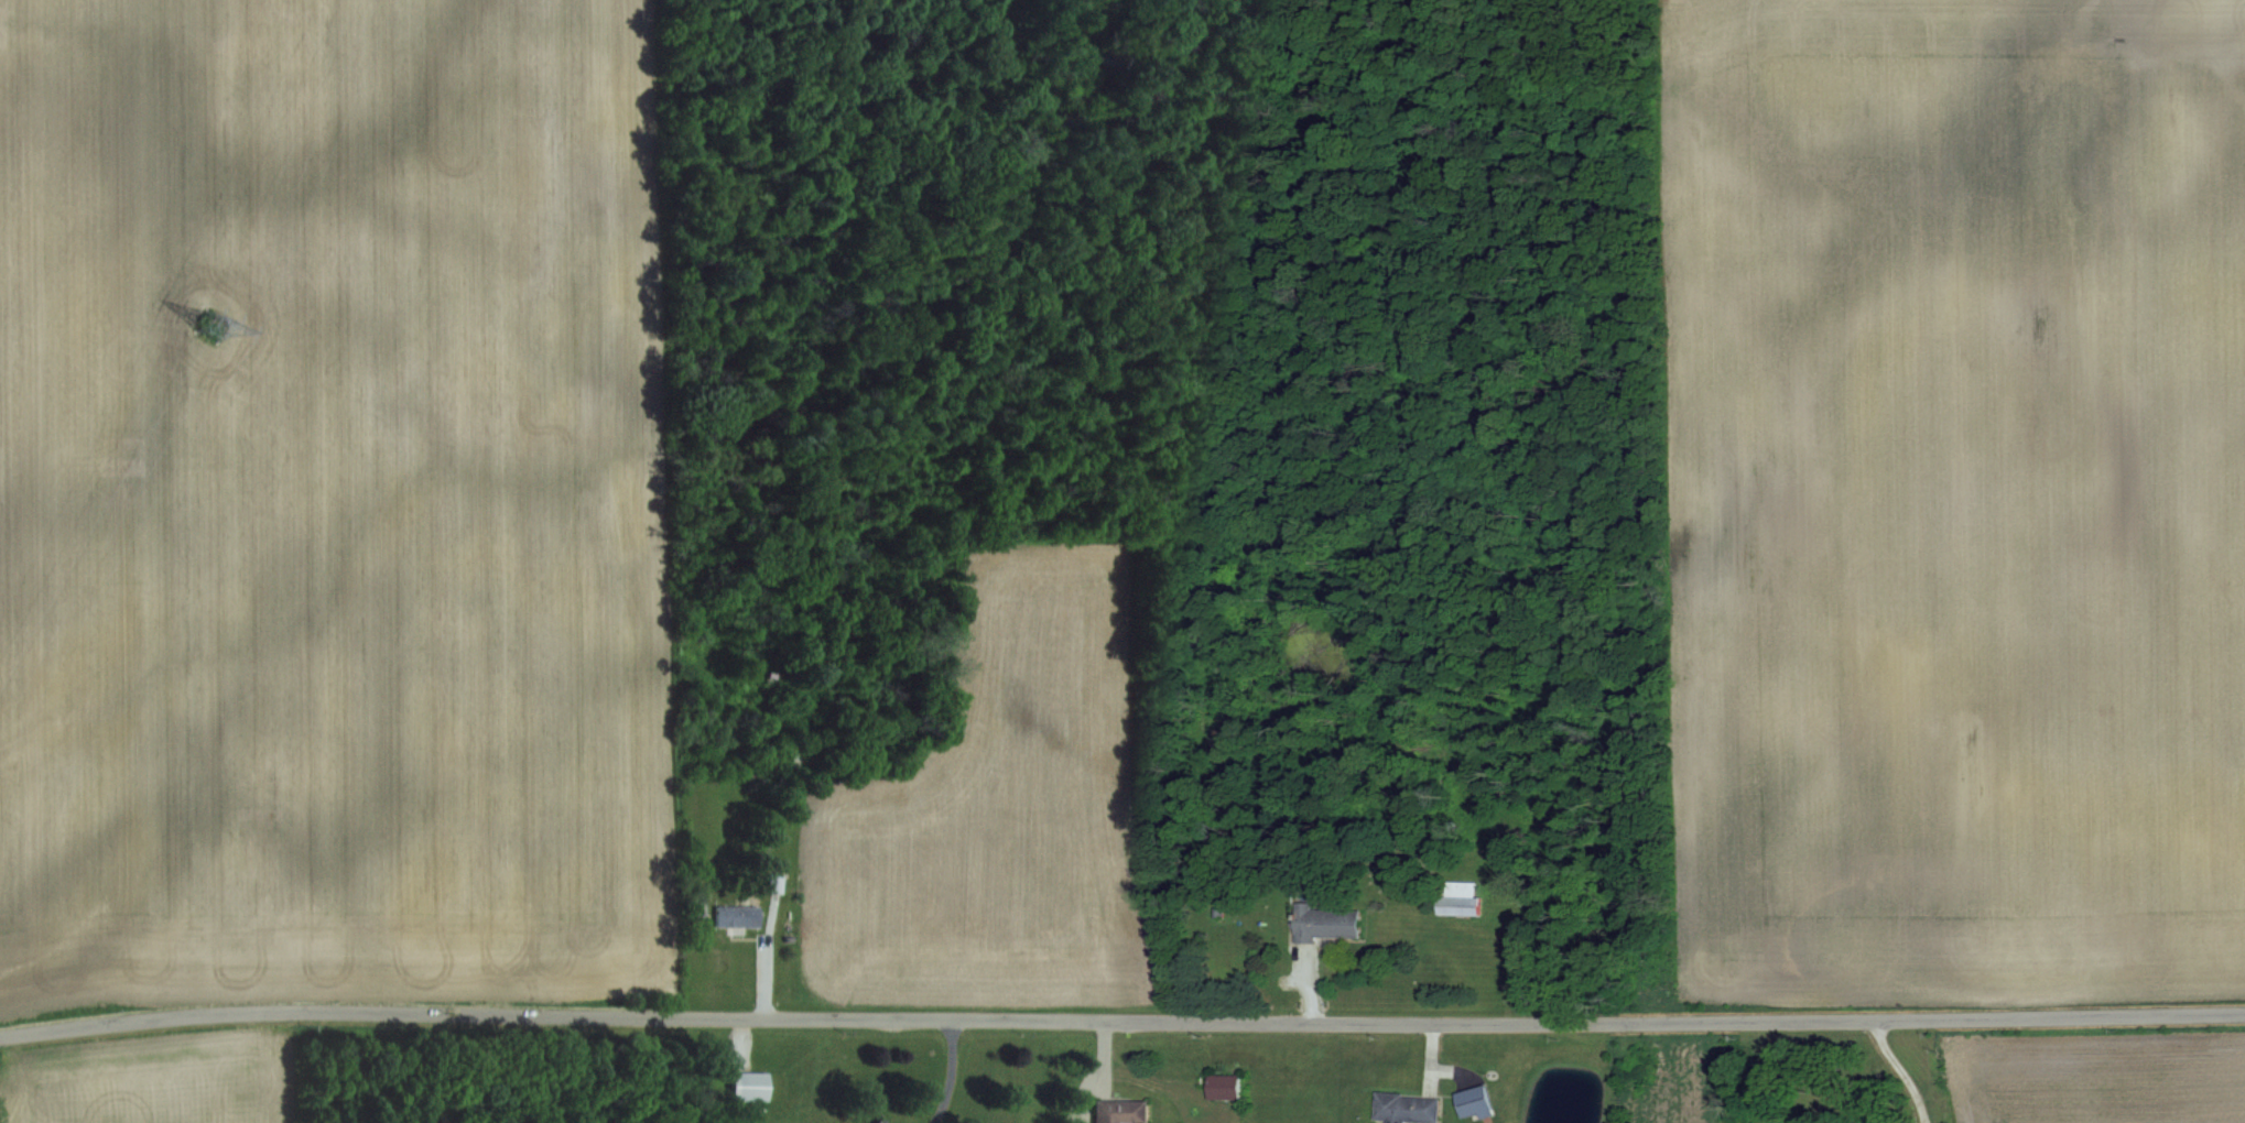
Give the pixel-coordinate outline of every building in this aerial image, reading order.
[(1438,915),(1481,915),(1481,881),(1438,881),(1438,915)] [(715,903),(715,927),(757,927),(757,903),(715,903)] [(1317,937),(1361,938),(1362,905),(1296,904),(1295,943),(1317,944),(1317,937)] [(769,1071),(732,1071),(732,1100),(769,1100),(769,1071)] [(1208,1099),(1240,1099),(1240,1073),(1208,1073),(1208,1099)] [(1404,1121),(1434,1122),(1438,1122),(1440,1097),(1375,1091),(1373,1122),(1381,1122),(1404,1122),(1404,1121)] [(1148,1100),(1094,1100),(1094,1122),(1148,1122),(1148,1100)]
